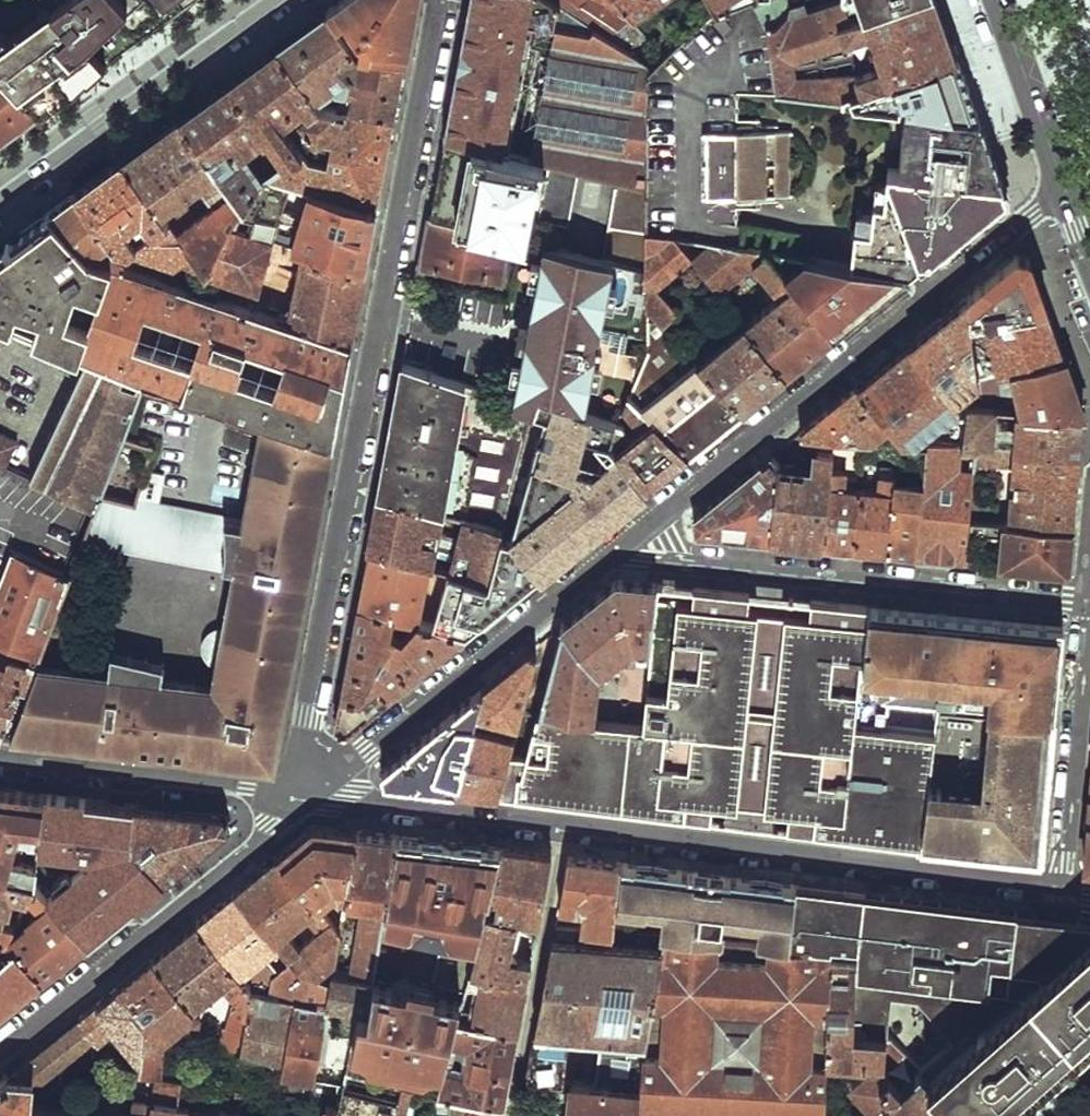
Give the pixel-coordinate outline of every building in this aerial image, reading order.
[(0,35),(0,60),(43,107),(91,72),(173,12),(189,0),(46,0),(0,35)] [(327,7),(353,48),(404,58),(415,0),(337,0),(327,7)] [(646,186),(646,74),(646,63),(550,0),(472,0),(461,55),(447,133),(580,168),(615,177),(646,186)] [(646,63),(646,40),(632,20),(618,0),(550,0),(646,63)] [(632,20),(662,0),(618,0),(632,20)] [(706,22),(712,14),(706,0),(694,0),(706,22)] [(712,14),(715,18),(753,3),(758,0),(706,0),(712,14)] [(753,3),(768,27),(785,13),(788,8),(788,0),(758,0),(753,3)] [(768,27),(770,47),(903,0),(788,0),(788,8),(785,13),(768,27)] [(957,57),(945,21),(937,0),(903,0),(770,47),(776,96),(843,101),(843,97),(957,57)] [(706,242),(732,247),(733,215),(751,215),(751,209),(734,208),(734,194),(762,194),(792,195),(791,132),(765,131),(735,131),(735,117),(753,116),(754,108),(735,109),(735,92),(776,96),(770,47),(768,27),(753,3),(715,18),(712,14),(706,22),(646,74),(646,186),(647,233),(678,238),(706,242)] [(318,14),(278,43),(320,101),(393,118),(398,89),(404,58),(353,48),(327,7),(318,14)] [(229,79),(180,114),(245,200),(256,178),(287,185),(306,191),(375,211),(384,165),(393,118),(320,101),(278,43),(229,79)] [(843,97),(843,101),(904,107),(978,115),(968,87),(957,57),(843,97)] [(43,107),(0,60),(0,138),(43,107)] [(978,115),(904,107),(894,171),(884,170),(879,204),(869,203),(865,228),(849,226),(844,264),(904,274),(917,264),(966,223),(1005,192),(1003,186),(994,158),(981,124),(978,115)] [(123,156),(167,220),(128,249),(166,263),(174,265),(189,255),(204,276),(231,227),(245,200),(180,114),(153,134),(123,156)] [(735,131),(765,131),(764,115),(753,116),(735,117),(735,131)] [(509,234),(534,240),(539,216),(567,224),(580,168),(447,133),(439,175),(432,216),(509,234)] [(167,220),(123,156),(101,172),(77,189),(109,239),(114,245),(128,249),(167,220)] [(615,177),(600,257),(645,268),(647,233),(646,186),(615,177)] [(245,200),(231,227),(273,240),(287,185),(256,178),(245,200)] [(160,280),(163,272),(122,257),(101,244),(109,239),(77,189),(67,197),(51,208),(84,255),(160,280)] [(375,211),(306,191),(292,246),(303,250),(364,270),(370,241),(375,211)] [(734,208),(751,209),(763,209),(762,194),(734,194),(734,208)] [(0,245),(0,317),(146,381),(262,419),(332,442),(350,343),(276,319),(160,280),(84,255),(51,208),(3,243),(0,245)] [(426,248),(422,265),(498,282),(509,234),(432,216),(426,248)] [(231,227),(204,276),(257,293),(273,240),(231,227)] [(646,309),(659,323),(676,309),(657,286),(692,257),(690,255),(678,238),(647,233),(645,268),(646,309)] [(809,352),(833,333),(783,273),(766,252),(732,247),(706,242),(690,255),(692,257),(720,290),(757,260),(782,290),(745,321),(786,371),(809,352)] [(600,257),(544,244),(533,297),(531,297),(521,348),(524,350),(514,400),(537,409),(541,397),(615,417),(621,406),(626,393),(647,350),(646,309),(645,268),(600,257)] [(357,307),(364,270),(303,250),(287,315),(278,313),(276,319),(350,343),(357,307)] [(967,295),(971,319),(1047,303),(1042,288),(1031,255),(1019,253),(967,295)] [(844,264),(802,258),(802,265),(794,264),(783,273),(833,333),(868,304),(904,274),(844,264)] [(909,343),(956,399),(980,377),(978,362),(974,335),(971,319),(967,295),(938,319),(909,343)] [(978,362),(980,377),(1012,370),(1066,357),(1057,331),(1047,303),(971,319),(974,335),(987,331),(995,359),(978,362)] [(716,428),(743,406),(696,359),(659,323),(646,309),(647,350),(626,393),(689,450),(716,428)] [(92,509),(97,496),(135,503),(155,445),(127,434),(146,381),(0,317),(0,332),(5,328),(77,380),(33,471),(21,465),(27,449),(0,434),(0,465),(92,509)] [(696,359),(743,406),(764,389),(786,371),(745,321),(696,359)] [(926,441),(955,444),(956,435),(939,420),(950,412),(965,417),(967,405),(960,404),(956,399),(909,343),(883,364),(858,384),(890,423),(904,439),(926,441)] [(1072,374),(1066,357),(1012,370),(1026,409),(1085,412),(1072,374)] [(379,496),(504,529),(537,409),(514,400),(404,364),(391,430),(379,496)] [(832,433),(874,437),(890,423),(858,384),(829,408),(801,430),(816,431),(832,433)] [(668,467),(689,450),(626,393),(621,406),(634,423),(628,428),(621,422),(614,420),(609,438),(647,484),(668,467)] [(465,634),(647,484),(609,438),(614,420),(615,417),(541,397),(537,409),(504,529),(503,535),(491,579),(451,569),(437,626),(465,634)] [(976,445),(988,447),(993,407),(967,405),(965,417),(962,444),(976,445)] [(1083,434),(1085,412),(1026,409),(1021,409),(1019,449),(1081,455),(1083,434)] [(36,664),(10,733),(74,740),(179,752),(257,761),(263,750),(273,751),(332,442),(262,419),(257,435),(241,516),(240,525),(223,523),(225,549),(220,567),(231,572),(209,687),(162,681),(162,667),(109,654),(107,674),(36,664)] [(796,545),(821,547),(829,470),(832,433),(816,431),(812,473),(778,471),(771,543),(796,545)] [(899,439),(897,457),(924,457),(926,441),(904,439),(899,439)] [(940,559),(965,561),(968,534),(969,522),(974,471),(976,445),(962,444),(955,444),(926,441),(924,457),(922,484),(915,556),(940,559)] [(1077,493),(1081,455),(1019,449),(988,447),(976,445),(974,471),(982,473),(982,465),(1016,467),(1012,525),(1073,530),(1077,493)] [(696,536),(771,543),(778,471),(778,463),(771,455),(732,486),(694,517),(696,536)] [(838,549),(854,550),(861,487),(845,486),(846,471),(829,470),(821,547),(838,549)] [(871,552),(888,553),(894,483),(895,477),(877,474),(877,488),(861,487),(854,550),(871,552)] [(901,555),(915,556),(922,484),(894,483),(888,553),(901,555)] [(79,544),(231,572),(220,567),(225,549),(223,523),(240,525),(241,516),(135,503),(97,496),(92,509),(79,544)] [(451,569),(491,579),(503,535),(504,529),(379,496),(374,522),(370,547),(433,564),(451,569)] [(1071,550),(1073,530),(1012,525),(969,522),(968,534),(1002,538),(1000,564),(1068,571),(1070,569),(1071,550)] [(359,604),(417,621),(433,564),(370,547),(365,576),(359,604)] [(10,733),(36,664),(64,572),(15,551),(0,587),(0,732),(10,733)] [(652,648),(659,600),(661,583),(619,579),(588,604),(559,627),(537,711),(591,718),(597,677),(634,646),(652,648)] [(855,718),(866,605),(789,597),(788,613),(748,608),(749,593),(693,587),(690,604),(659,600),(652,648),(642,724),(591,718),(537,711),(522,710),(520,716),(516,733),(499,792),(726,820),(728,806),(777,812),(776,826),(845,834),(845,832),(919,842),(918,847),(922,847),(936,727),(855,718)] [(405,683),(465,634),(417,621),(359,604),(348,666),(337,725),(345,732),(405,683)] [(1000,636),(1001,619),(963,615),(866,605),(855,718),(936,727),(938,709),(1056,721),(1060,674),(1064,625),(1015,637),(1000,636)] [(1064,625),(1001,619),(1000,636),(1015,637),(1064,625)] [(483,689),(479,705),(520,716),(522,710),(537,653),(530,651),(506,670),(483,689)] [(420,783),(456,787),(474,721),(479,705),(483,689),(458,709),(408,749),(384,769),(385,779),(420,783)] [(1045,826),(1056,721),(938,709),(936,727),(922,847),(1019,858),(1020,846),(1034,833),(1045,835),(1045,826)] [(477,790),(499,792),(516,733),(474,721),(456,787),(477,790)] [(263,750),(257,761),(268,759),(273,753),(273,751),(263,750)] [(45,794),(0,789),(0,874),(33,882),(45,794)] [(166,879),(130,845),(136,804),(90,799),(45,794),(33,882),(89,941),(107,926),(145,896),(166,879)] [(179,809),(136,804),(130,845),(166,879),(196,854),(228,828),(224,814),(179,809)] [(288,849),(277,858),(320,902),(330,895),(336,901),(326,909),(342,926),(360,832),(313,827),(288,849)] [(333,981),(329,1003),(360,1009),(369,1011),(374,982),(386,911),(399,836),(380,834),(360,832),(342,926),(333,981)] [(1043,857),(1045,835),(1034,833),(1020,846),(1019,858),(1037,860),(1043,857)] [(452,843),(399,836),(386,911),(445,922),(433,992),(374,982),(369,1011),(360,1009),(347,1073),(403,1085),(437,1092),(444,1068),(446,1059),(449,1049),(451,1040),(458,1018),(468,979),(470,972),(487,912),(504,849),(452,843)] [(504,849),(487,912),(519,919),(525,920),(539,922),(552,855),(528,852),(504,849)] [(589,929),(614,931),(615,924),(622,862),(596,859),(569,856),(562,891),(555,926),(583,928),(586,920),(571,917),(573,907),(580,907),(582,897),(593,899),(589,929)] [(326,909),(320,902),(277,858),(255,875),(235,891),(303,968),(333,981),(342,926),(326,909)] [(676,869),(622,862),(615,924),(661,930),(661,935),(663,935),(667,935),(676,869)] [(676,869),(667,935),(728,941),(735,876),(705,872),(676,869)] [(15,919),(4,915),(10,891),(26,895),(33,882),(0,874),(0,932),(7,934),(15,919)] [(735,876),(728,941),(791,946),(796,883),(735,876)] [(33,882),(26,895),(34,902),(28,908),(34,915),(10,937),(13,942),(44,977),(66,959),(89,941),(33,882)] [(796,883),(791,946),(832,949),(858,952),(859,941),(841,939),(848,889),(796,883)] [(1058,914),(1035,911),(1015,909),(948,901),(848,889),(841,939),(859,941),(858,952),(854,1037),(892,1034),(895,999),(916,1002),(953,1040),(926,1068),(933,1076),(970,1115),(1007,1115),(1019,1105),(1020,1104),(1039,1087),(1056,1072),(1089,1043),(1089,918),(1079,916),(1058,914)] [(198,922),(255,989),(297,997),(329,1003),(333,981),(303,968),(235,891),(216,907),(198,922)] [(470,972),(527,983),(531,960),(516,957),(511,956),(519,919),(487,912),(470,972)] [(519,919),(511,956),(516,957),(525,920),(519,919)] [(194,1010),(192,1019),(203,1021),(204,1012),(197,1010),(228,984),(243,1000),(234,1007),(231,1030),(234,1031),(231,1053),(244,1054),(255,989),(198,922),(175,941),(153,958),(194,1010)] [(569,1035),(605,1037),(646,1040),(663,935),(661,935),(614,931),(589,929),(583,928),(555,926),(527,1079),(564,1082),(567,1078),(569,1035)] [(646,1040),(643,1061),(640,1085),(636,1115),(658,1115),(659,1108),(719,1110),(718,1115),(826,1115),(828,1062),(832,949),(791,946),(728,941),(667,935),(663,935),(646,1040)] [(13,942),(0,957),(0,1013),(2,1011),(44,977),(13,942)] [(887,1092),(887,1088),(896,1079),(887,1069),(887,1063),(899,1061),(909,1054),(892,1034),(854,1037),(858,952),(832,949),(828,1062),(867,1065),(870,1074),(857,1087),(880,1114),(878,1115),(909,1115),(887,1092)] [(143,1056),(140,1074),(148,1074),(159,1076),(165,1076),(170,1043),(161,1038),(194,1010),(153,958),(135,973),(118,987),(148,1022),(143,1056)] [(468,979),(479,981),(471,1021),(518,1030),(522,1007),(527,983),(470,972),(468,979)] [(31,1107),(33,1081),(42,1081),(94,1040),(99,1045),(118,1030),(143,1056),(148,1022),(118,987),(92,1008),(34,1056),(1,1082),(0,1091),(0,1108),(5,1115),(128,1115),(31,1107)] [(255,989),(244,1054),(286,1062),(295,1015),(297,997),(255,989)] [(284,1075),(316,1080),(326,1021),(295,1015),(286,1062),(284,1075)] [(444,1068),(437,1092),(468,1097),(503,1103),(510,1067),(518,1030),(471,1021),(458,1018),(451,1040),(470,1044),(465,1073),(444,1068)] [(602,1057),(643,1061),(646,1040),(605,1037),(602,1057)] [(449,1049),(446,1059),(453,1061),(456,1051),(449,1049)] [(600,1082),(640,1085),(643,1061),(602,1057),(600,1082)] [(926,1068),(921,1071),(926,1077),(905,1096),(901,1092),(904,1087),(896,1079),(887,1088),(887,1092),(909,1115),(970,1115),(933,1076),(926,1068)] [(340,1115),(395,1115),(403,1085),(347,1073),(341,1106),(340,1115)] [(135,1103),(144,1103),(148,1074),(140,1074),(135,1103)] [(179,1106),(183,1078),(165,1076),(159,1076),(156,1098),(170,1100),(167,1115),(148,1113),(149,1103),(144,1103),(135,1103),(133,1115),(177,1115),(179,1106)] [(640,1085),(600,1082),(567,1078),(564,1082),(572,1083),(568,1115),(636,1115),(640,1085)] [(248,1081),(239,1079),(235,1106),(233,1115),(243,1115),(248,1081)] [(437,1092),(435,1104),(450,1108),(449,1115),(466,1115),(468,1097),(437,1092)] [(235,1106),(227,1105),(225,1112),(179,1106),(177,1115),(233,1115),(235,1106)] [(341,1106),(326,1105),(324,1115),(340,1115),(341,1106)]
